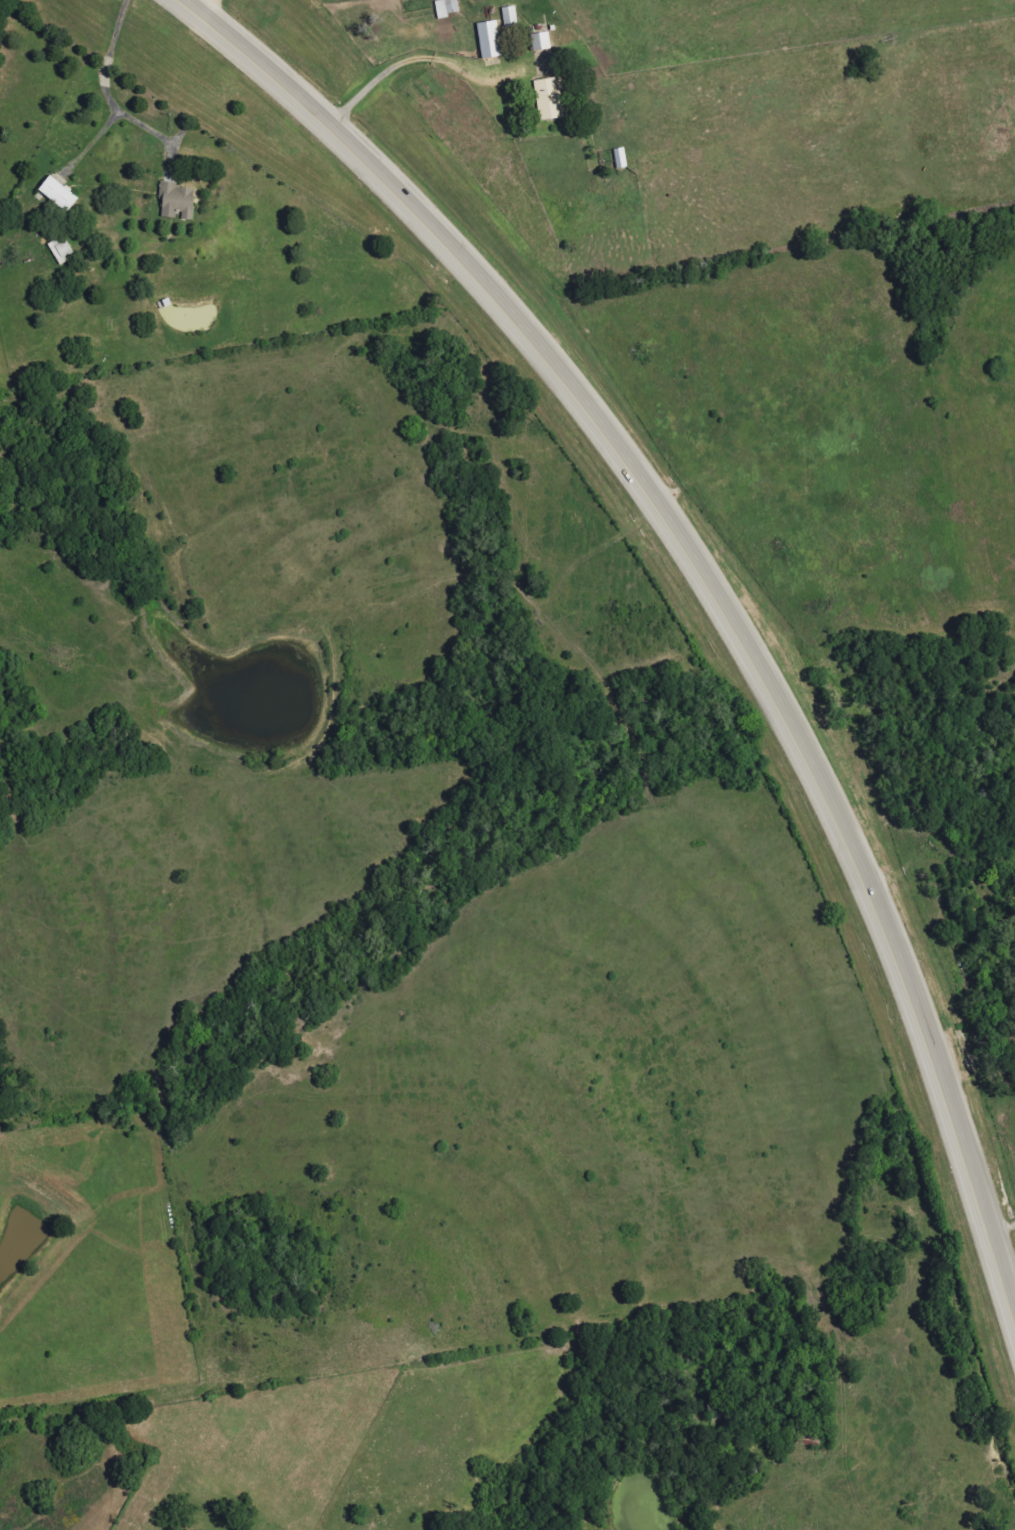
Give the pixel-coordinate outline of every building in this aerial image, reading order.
[(439,19),(461,15),(458,0),(451,0),(437,2),(439,19)] [(503,9),(505,28),(519,27),(517,7),(503,9)] [(502,59),(499,23),(479,24),(482,60),(502,59)] [(534,52),(552,51),(550,34),(533,35),(534,52)] [(543,123),(565,119),(561,91),(565,90),(563,78),(536,83),(543,123)] [(615,150),(618,170),(628,169),(626,149),(615,150)] [(40,191),(68,215),(80,200),(52,177),(40,191)] [(163,219),(180,220),(180,221),(194,222),(196,190),(178,190),(178,184),(161,183),(161,201),(164,201),(163,219)]
